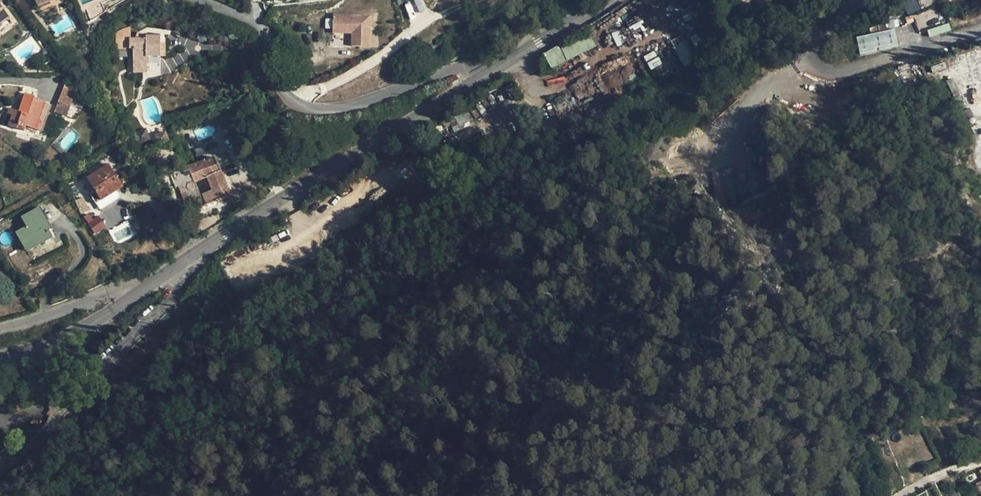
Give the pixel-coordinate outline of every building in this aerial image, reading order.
[(10,17),(0,4),(0,24),(10,17)] [(371,46),(371,15),(333,14),(333,32),(352,33),(352,46),(371,46)] [(930,36),(951,30),(949,23),(928,30),(930,36)] [(160,56),(160,35),(146,35),(146,38),(129,38),(129,30),(115,31),(115,48),(133,48),(133,56),(134,67),(147,67),(147,56),(160,56)] [(898,47),(894,30),(855,38),(859,56),(898,47)] [(589,33),(544,55),(551,68),(595,47),(589,33)] [(674,47),(684,66),(694,61),(684,42),(674,47)] [(959,93),(951,79),(946,81),(953,96),(959,93)] [(65,83),(58,102),(57,107),(61,108),(63,104),(70,106),(77,88),(65,83)] [(966,108),(959,93),(953,96),(960,110),(966,108)] [(35,97),(25,94),(19,111),(14,110),(12,115),(8,125),(24,131),(26,126),(39,131),(49,104),(35,99),(35,97)] [(974,115),(970,108),(964,110),(968,119),(974,115)] [(159,144),(169,141),(166,132),(156,136),(159,144)] [(231,196),(216,157),(188,167),(170,176),(176,189),(179,188),(186,206),(199,201),(202,208),(231,196)] [(123,187),(109,164),(87,178),(94,190),(89,193),(96,204),(101,200),(123,187)] [(24,247),(40,238),(42,243),(52,237),(48,230),(52,228),(40,207),(22,217),(27,226),(16,232),(24,247)] [(95,234),(104,228),(93,211),(84,217),(95,234)] [(24,247),(27,251),(42,243),(40,238),(24,247)]
